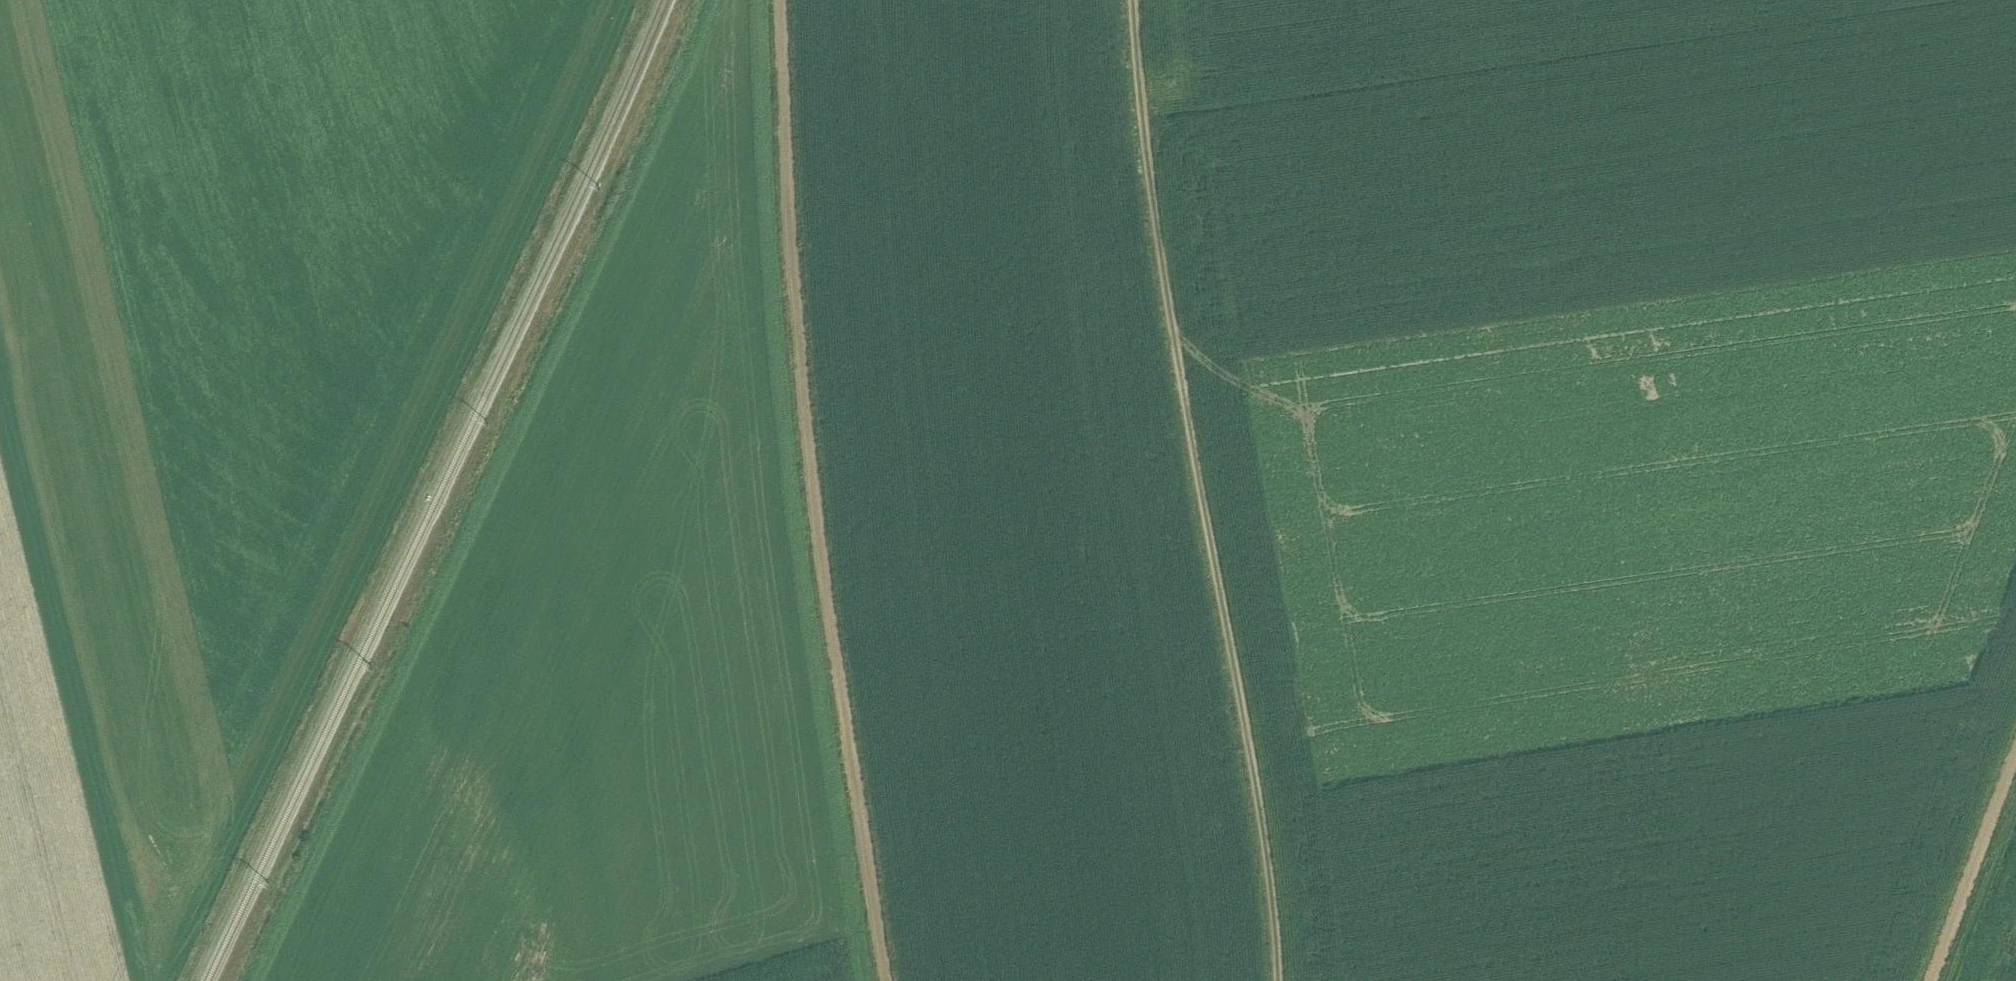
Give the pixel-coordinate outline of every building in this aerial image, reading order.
[(402,100),(417,95),(413,82),(398,86),(402,100)] [(197,143),(186,152),(195,162),(206,153),(197,143)]
